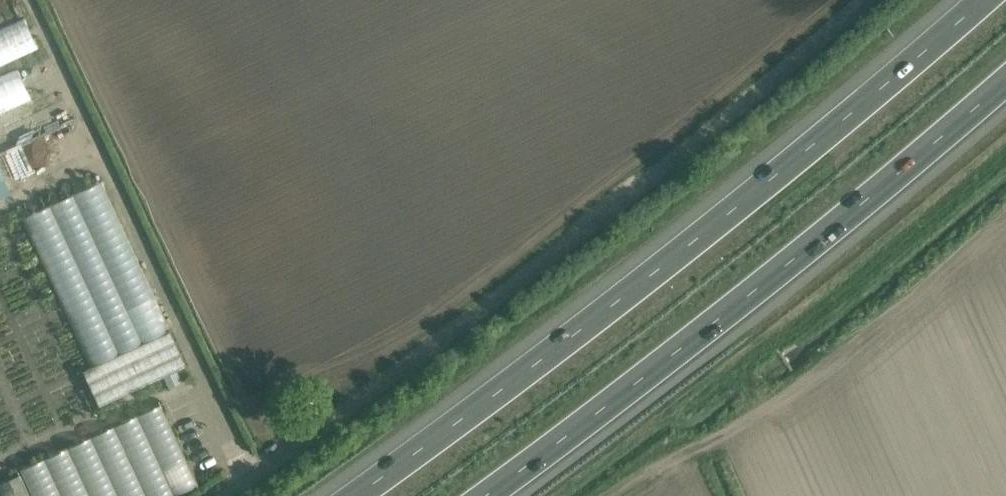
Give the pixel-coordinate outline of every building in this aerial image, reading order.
[(0,31),(0,68),(41,52),(28,20),(0,31)] [(32,99),(19,72),(0,81),(0,113),(32,99)] [(62,146),(84,138),(76,119),(16,144),(20,155),(45,145),(49,154),(63,149),(62,146)] [(1,198),(10,194),(0,173),(0,197),(1,198)] [(187,364),(170,329),(167,330),(91,365),(83,369),(99,405),(187,364)] [(22,461),(36,495),(169,495),(198,485),(167,404),(22,461)] [(2,495),(30,495),(20,474),(0,483),(0,492),(2,495)]
